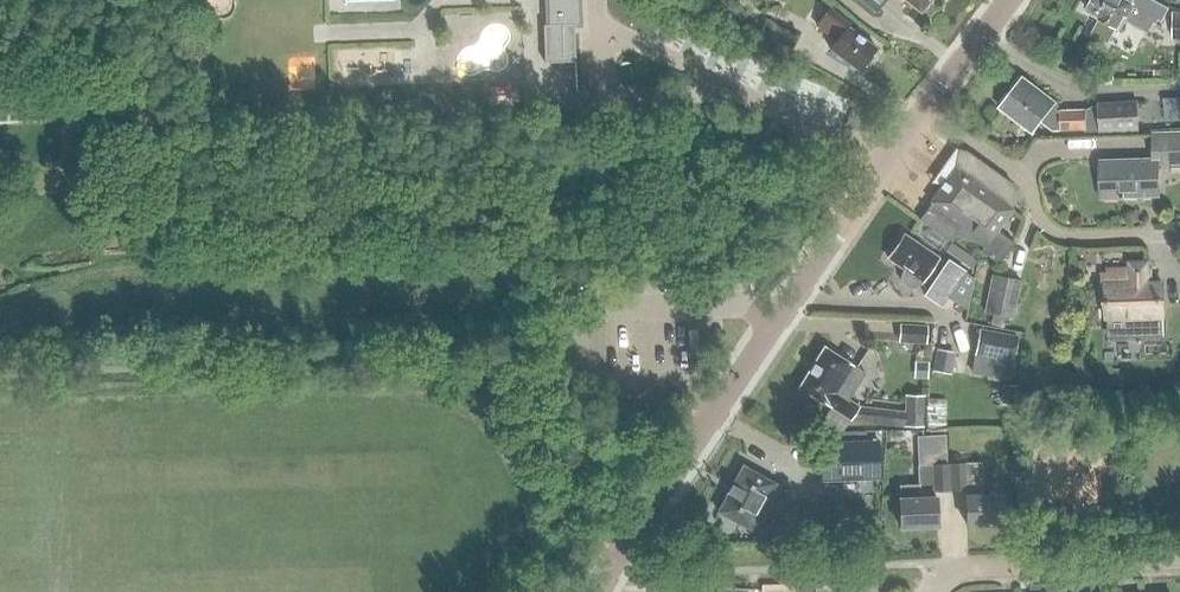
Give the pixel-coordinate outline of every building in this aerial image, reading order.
[(544,63),(575,62),(574,26),(580,26),(579,0),(542,0),(544,63)] [(876,11),(885,0),(863,0),(876,11)] [(928,0),(908,0),(920,10),(928,0)] [(1085,3),(1087,8),(1086,10),(1099,17),(1098,17),(1099,18),(1091,33),(1107,42),(1115,26),(1117,27),(1120,29),(1125,20),(1148,32),(1154,21),(1156,22),(1158,19),(1162,21),(1169,8),(1154,0),(1086,0),(1085,3)] [(859,70),(876,48),(847,25),(849,23),(829,8),(816,24),(838,41),(832,49),(859,70)] [(799,36),(766,18),(758,33),(791,51),(799,36)] [(1099,110),(1062,111),(1058,103),(1023,77),(1000,108),(1030,130),(1032,129),(1087,129),(1088,132),(1136,130),(1134,100),(1098,103),(1099,110)] [(1157,162),(1179,162),(1179,134),(1154,135),(1154,159),(1099,160),(1100,199),(1124,198),(1124,196),(1159,196),(1157,162)] [(982,249),(1001,262),(1016,241),(998,229),(1014,208),(1011,206),(1019,192),(1009,180),(998,171),(967,149),(957,149),(953,167),(948,174),(950,175),(949,185),(942,184),(930,201),(931,202),(919,219),(952,241),(958,234),(984,245),(982,249)] [(924,293),(941,305),(965,272),(947,259),(945,263),(904,235),(888,258),(905,269),(901,276),(902,281),(905,284),(908,286),(914,286),(918,283),(922,278),(930,284),(924,293)] [(1148,261),(1129,261),(1129,268),(1107,268),(1107,283),(1106,283),(1107,318),(1130,317),(1137,330),(1160,316),(1162,316),(1161,282),(1152,282),(1151,268),(1148,268),(1148,261)] [(993,274),(985,311),(1013,317),(1021,280),(993,274)] [(898,342),(925,344),(926,325),(900,323),(898,342)] [(971,373),(1010,381),(1014,361),(1013,361),(1017,335),(979,328),(971,373)] [(858,402),(850,397),(858,385),(846,378),(854,365),(824,347),(799,387),(829,406),(831,404),(850,416),(858,402)] [(936,349),(933,370),(951,373),(955,352),(936,349)] [(919,365),(918,376),(927,377),(927,366),(919,365)] [(1018,385),(1004,384),(1002,403),(1017,404),(1018,385)] [(909,397),(907,426),(923,427),(925,398),(909,397)] [(925,441),(947,442),(948,424),(926,423),(925,441)] [(878,441),(820,442),(821,480),(879,478),(878,441)] [(953,464),(968,463),(968,452),(952,453),(953,464)] [(953,464),(950,464),(951,490),(967,489),(967,496),(965,496),(966,525),(1003,523),(1002,493),(980,495),(979,462),(968,463),(953,464)] [(950,464),(917,465),(918,484),(899,485),(900,497),(899,497),(900,528),(937,526),(935,496),(933,496),(933,491),(951,490),(950,464)] [(755,531),(771,502),(776,505),(784,491),(779,488),(780,486),(743,465),(718,511),(755,531)]
